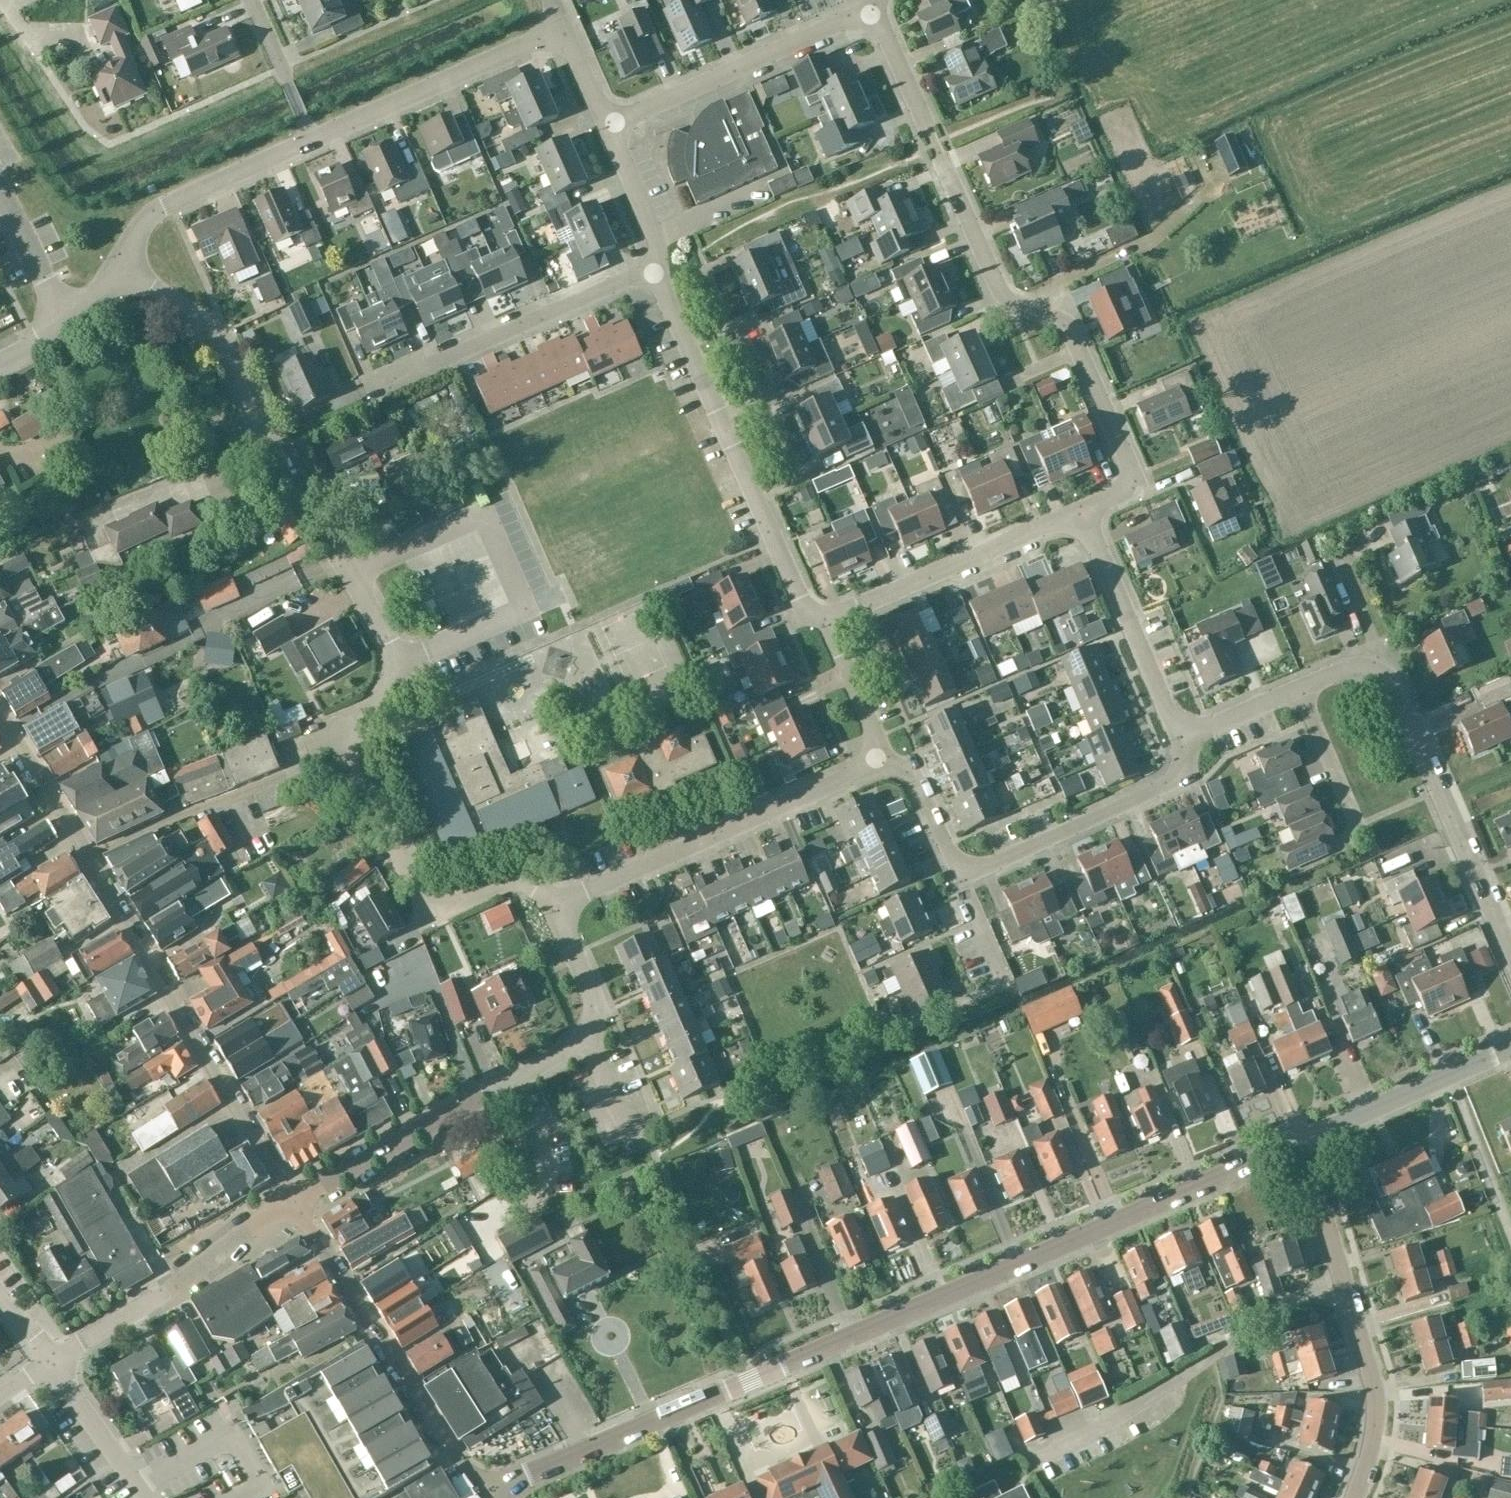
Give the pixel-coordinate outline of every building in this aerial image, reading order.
[(303,12),(330,0),(298,0),(303,12)] [(336,0),(330,0),(303,12),(313,34),(337,24),(341,34),(364,23),(360,14),(346,20),(336,0)] [(685,4),(666,13),(684,54),(713,41),(698,8),(714,1),(713,0),(683,0),(685,4)] [(747,26),(776,13),(770,0),(735,0),(747,26)] [(917,18),(930,46),(959,33),(953,19),(971,11),(966,0),(932,0),(934,6),(932,11),(917,18)] [(117,10),(91,21),(103,47),(129,36),(117,10)] [(645,11),(620,22),(626,36),(610,43),(626,79),(654,67),(642,40),(655,34),(645,11)] [(190,30),(164,42),(173,63),(184,57),(194,79),(239,58),(226,30),(197,44),(190,30)] [(983,67),(980,61),(1007,49),(999,31),(980,39),(982,45),(974,48),(974,47),(945,59),(951,74),(952,73),(955,79),(946,83),(957,108),(995,91),(984,67),(983,67)] [(153,38),(142,42),(153,69),(164,65),(153,38)] [(131,57),(91,74),(103,101),(111,97),(116,109),(146,96),(135,69),(136,69),(131,57)] [(816,61),(795,71),(811,107),(823,102),(829,115),(864,100),(854,76),(828,87),(816,61)] [(513,99),(519,111),(548,98),(539,77),(516,87),(511,74),(483,86),(489,98),(495,95),(499,105),(513,99)] [(670,143),(668,151),(668,169),(671,177),(675,187),(686,182),(687,185),(697,207),(768,175),(778,170),(774,161),(761,131),(765,130),(749,94),(725,105),(726,107),(716,111),(708,118),(702,126),(697,137),(696,140),(674,132),(670,143)] [(548,98),(519,111),(503,116),(509,128),(513,130),(525,125),(528,132),(558,119),(548,98)] [(825,133),(818,137),(828,159),(854,147),(849,135),(875,123),(864,100),(829,115),(819,120),(825,133)] [(432,159),(433,158),(435,161),(433,164),(436,172),(440,173),(454,167),(455,168),(482,156),(464,117),(444,126),(442,122),(420,132),(432,159)] [(477,129),(482,141),(490,138),(492,130),(489,123),(477,129)] [(1004,148),(980,159),(993,189),(1029,173),(1019,152),(1037,144),(1028,123),(998,136),(1004,148)] [(527,133),(502,144),(507,155),(532,144),(527,133)] [(1249,170),(1234,135),(1216,143),(1230,177),(1249,170)] [(537,155),(547,176),(577,162),(568,141),(537,155)] [(393,144),(364,157),(381,195),(392,190),(399,205),(432,190),(421,168),(407,174),(393,144)] [(501,157),(491,162),(496,173),(506,169),(501,157)] [(539,193),(548,214),(570,205),(565,194),(587,184),(577,162),(547,176),(552,188),(539,193)] [(340,167),(316,178),(333,215),(348,208),(353,219),(375,209),(364,185),(351,191),(340,167)] [(496,182),(505,195),(515,188),(507,175),(496,182)] [(785,178),(768,185),(774,198),(791,191),(785,178)] [(872,219),(877,230),(914,214),(905,193),(882,204),(876,192),(848,204),(858,225),(872,219)] [(1040,216),(1011,229),(1023,257),(1048,245),(1049,249),(1063,243),(1055,225),(1072,217),(1061,192),(1035,204),(1040,216)] [(274,197),(256,204),(275,246),(300,234),(306,249),(323,242),(311,216),(299,222),(286,194),(275,199),(274,197)] [(527,211),(522,200),(510,205),(515,216),(527,211)] [(567,244),(575,240),(576,241),(606,227),(597,206),(575,216),(570,205),(548,214),(562,246),(567,244)] [(235,274),(240,283),(259,275),(254,266),(258,264),(247,240),(248,239),(237,213),(195,232),(207,258),(221,252),(231,276),(235,274)] [(923,234),(914,214),(877,230),(883,242),(873,246),(881,266),(905,256),(900,245),(923,234)] [(412,217),(396,224),(401,236),(404,235),(417,229),(412,217)] [(575,240),(567,244),(572,256),(567,258),(577,281),(599,271),(594,259),(604,254),(616,249),(606,227),(576,241),(575,240)] [(444,262),(424,271),(431,286),(446,319),(466,310),(455,286),(466,281),(456,260),(449,244),(445,235),(445,233),(433,238),(444,262)] [(512,250),(493,259),(507,292),(527,283),(517,259),(526,255),(516,233),(506,237),(512,250)] [(733,266),(743,288),(776,274),(793,266),(779,234),(752,245),(757,256),(733,266)] [(456,241),(449,244),(466,281),(476,276),(487,301),(507,292),(493,259),(483,263),(477,251),(464,257),(456,241)] [(407,265),(416,261),(411,249),(401,253),(407,265)] [(921,259),(891,273),(901,294),(906,306),(913,302),(947,287),(938,266),(927,271),(921,259)] [(781,310),(807,299),(793,266),(776,274),(743,288),(752,310),(776,300),(781,310)] [(828,275),(835,289),(847,284),(840,269),(828,275)] [(1103,295),(1089,302),(1098,320),(1100,319),(1102,326),(1101,327),(1108,342),(1136,330),(1120,292),(1133,286),(1126,269),(1098,282),(1103,295)] [(404,277),(394,282),(396,287),(406,308),(415,304),(426,328),(446,319),(431,286),(424,271),(405,279),(404,277)] [(272,277),(257,284),(266,304),(281,297),(272,277)] [(857,300),(870,294),(864,280),(851,286),(857,300)] [(557,283),(547,288),(550,295),(560,290),(557,283)] [(373,312),(387,345),(408,336),(397,312),(406,308),(396,287),(367,299),(373,312)] [(465,303),(481,297),(477,287),(461,293),(465,303)] [(956,308),(947,287),(913,302),(918,313),(910,316),(920,338),(950,324),(945,313),(956,308)] [(322,329),(308,300),(289,309),(302,338),(322,329)] [(822,310),(818,300),(801,307),(806,317),(822,310)] [(368,354),(387,345),(373,312),(363,317),(357,303),(338,312),(347,334),(357,330),(368,354)] [(765,341),(775,362),(809,347),(808,346),(819,341),(810,321),(803,323),(799,312),(771,324),(776,336),(765,341)] [(612,325),(601,330),(618,368),(643,357),(629,323),(614,330),(612,325)] [(576,338),(575,338),(593,379),(618,368),(601,330),(590,335),(592,340),(579,345),(576,338)] [(890,334),(877,340),(884,356),(898,349),(890,334)] [(947,361),(952,373),(984,358),(974,336),(950,347),(946,336),(924,346),(933,367),(947,361)] [(880,354),(872,337),(860,342),(868,359),(880,354)] [(560,340),(549,345),(565,383),(589,372),(592,379),(593,379),(575,338),(562,344),(560,340)] [(775,362),(784,383),(795,378),(800,390),(827,378),(835,374),(821,342),(819,342),(809,347),(775,362)] [(539,354),(526,360),(541,394),(565,383),(549,345),(538,350),(539,354)] [(490,376),(476,383),(491,416),(515,405),(499,366),(493,354),(482,359),(487,371),(490,376)] [(502,365),(499,366),(515,405),(541,394),(526,360),(512,366),(510,361),(507,354),(499,358),(502,365)] [(301,411),(330,398),(312,357),(283,371),(290,386),(289,387),(286,390),(285,393),(287,399),(291,401),(295,400),(296,400),(301,411)] [(995,382),(984,358),(952,373),(957,384),(941,392),(952,416),(978,404),(973,392),(995,382)] [(1155,400),(1138,407),(1150,435),(1191,417),(1190,416),(1202,411),(1195,394),(1196,393),(1187,372),(1161,383),(1166,395),(1161,397),(1162,399),(1156,402),(1155,400)] [(1051,379),(1036,386),(1042,400),(1057,393),(1051,379)] [(797,412),(807,434),(840,419),(834,408),(848,402),(839,381),(817,391),(822,401),(797,412)] [(919,409),(909,387),(894,393),(904,416),(919,409)] [(440,404),(436,396),(417,405),(421,413),(440,404)] [(13,425),(24,445),(60,425),(48,405),(13,425)] [(1001,421),(994,408),(985,412),(991,426),(1001,421)] [(0,415),(0,433),(11,427),(3,413),(0,415)] [(1085,417),(1052,431),(1072,477),(1092,468),(1085,451),(1097,446),(1085,417)] [(846,433),(840,419),(807,434),(818,458),(842,447),(848,459),(874,448),(864,425),(846,433)] [(356,436),(327,450),(337,472),(367,457),(398,442),(388,421),(356,436)] [(1052,431),(1019,445),(1032,475),(1044,469),(1051,486),(1072,477),(1052,431)] [(928,449),(922,435),(909,441),(915,455),(928,449)] [(1215,440),(1188,451),(1194,466),(1221,455),(1215,440)] [(993,467),(982,472),(998,508),(1019,500),(1012,483),(1024,478),(1011,449),(989,458),(993,467)] [(882,450),(865,452),(867,468),(883,466),(882,450)] [(1226,456),(1198,468),(1204,483),(1232,471),(1226,456)] [(850,467),(836,473),(841,485),(855,480),(850,467)] [(968,467),(946,477),(958,506),(971,501),(978,517),(998,508),(982,472),(972,476),(968,467)] [(422,487),(414,470),(385,484),(393,501),(422,487)] [(920,499),(909,503),(925,540),(945,531),(938,515),(951,509),(938,480),(916,490),(920,499)] [(1220,483),(1193,495),(1208,530),(1235,518),(1231,510),(1243,505),(1233,480),(1221,484),(1220,483)] [(817,500),(811,486),(799,492),(805,505),(817,500)] [(342,510),(347,520),(371,509),(366,498),(342,510)] [(895,499),(872,509),(885,538),(898,533),(905,549),(925,540),(909,503),(898,508),(895,499)] [(77,574),(82,585),(101,577),(104,576),(103,575),(124,566),(120,556),(171,533),(173,538),(203,526),(194,504),(163,518),(158,506),(107,529),(115,546),(93,555),(97,566),(77,574)] [(1142,532),(1125,540),(1137,567),(1179,549),(1171,531),(1184,525),(1175,505),(1149,516),(1154,527),(1149,530),(1149,532),(1143,534),(1142,532)] [(1410,508),(1388,518),(1394,531),(1390,533),(1395,544),(1403,541),(1407,549),(1390,557),(1403,585),(1422,577),(1420,573),(1437,565),(1427,545),(1439,540),(1433,528),(1430,530),(1422,533),(1416,521),(1410,508)] [(307,535),(292,512),(275,524),(289,546),(307,535)] [(864,512),(832,526),(835,535),(851,572),(872,563),(865,546),(877,541),(864,512)] [(821,531),(799,541),(812,570),(824,564),(831,581),(851,572),(835,535),(825,539),(821,531)] [(1302,547),(1311,567),(1321,563),(1312,543),(1302,547)] [(216,555),(199,563),(205,575),(222,566),(216,555)] [(10,598),(2,580),(29,567),(24,557),(0,569),(0,602),(10,598)] [(1269,557),(1257,559),(1261,579),(1273,576),(1269,557)] [(1082,565),(1055,577),(1069,611),(1097,600),(1082,565)] [(1317,601),(1301,608),(1315,642),(1337,633),(1327,607),(1338,603),(1325,573),(1308,581),(1317,601)] [(715,601),(720,613),(757,597),(748,576),(726,586),(720,574),(697,584),(706,606),(715,601)] [(110,589),(109,587),(104,576),(101,577),(82,585),(87,598),(110,589)] [(1025,581),(1024,581),(1042,623),(1069,611),(1055,577),(1028,588),(1025,581)] [(690,580),(683,583),(688,594),(695,591),(690,580)] [(1041,624),(1042,623),(1024,581),(997,593),(1012,627),(1038,616),(1041,624)] [(127,601),(134,618),(163,605),(155,588),(127,601)] [(9,632),(11,635),(39,619),(57,608),(53,600),(43,605),(35,590),(0,606),(0,638),(9,632)] [(1012,627),(997,593),(970,605),(985,639),(1012,627)] [(716,627),(726,650),(755,637),(749,625),(766,617),(757,597),(720,613),(725,623),(716,627)] [(157,613),(115,633),(126,656),(170,638),(171,640),(189,631),(173,601),(155,611),(157,613)] [(969,619),(964,607),(950,613),(956,625),(969,619)] [(37,657),(28,643),(65,623),(57,608),(39,619),(39,620),(0,643),(0,678),(37,657)] [(881,627),(894,655),(900,652),(928,639),(927,639),(916,612),(881,627)] [(1205,643),(1190,650),(1207,690),(1240,675),(1228,647),(1243,641),(1231,613),(1218,618),(1219,620),(1213,623),(1212,621),(1198,627),(1205,643)] [(1423,646),(1437,678),(1470,664),(1456,632),(1470,626),(1464,613),(1441,623),(1447,635),(1423,646)] [(1086,616),(1074,621),(1079,633),(1085,645),(1107,636),(1101,623),(1091,627),(1086,616)] [(296,640),(284,619),(255,635),(267,657),(296,640)] [(356,665),(351,655),(332,623),(294,645),(319,687),(356,665)] [(710,647),(721,643),(714,623),(702,628),(710,647)] [(1066,641),(1071,651),(1082,647),(1078,636),(1066,641)] [(744,667),(749,679),(786,663),(777,642),(760,649),(755,637),(726,650),(735,671),(744,667)] [(900,652),(907,667),(908,670),(950,652),(947,645),(937,650),(931,637),(927,639),(928,639),(900,652)] [(1061,662),(1072,688),(1106,673),(1100,660),(1104,658),(1099,646),(1061,662)] [(50,701),(43,690),(85,664),(76,647),(46,664),(1,692),(19,721),(50,701)] [(1043,664),(1038,651),(1026,657),(1031,669),(1043,664)] [(948,676),(943,663),(954,658),(950,652),(908,670),(917,689),(948,676)] [(999,675),(1015,668),(1009,654),(993,662),(999,675)] [(745,693),(754,715),(755,716),(784,703),(779,690),(795,683),(786,663),(749,679),(754,689),(745,693)] [(707,694),(715,691),(720,689),(710,665),(697,670),(701,682),(707,694)] [(990,665),(975,671),(982,687),(997,681),(994,674),(990,665)] [(1072,688),(1082,712),(1120,696),(1115,684),(1111,686),(1106,673),(1072,688)] [(106,715),(114,729),(129,722),(143,715),(148,726),(164,719),(165,718),(156,700),(145,675),(103,694),(111,712),(106,715)] [(964,682),(953,687),(948,676),(917,689),(925,709),(957,695),(956,694),(967,689),(964,682)] [(1461,724),(1475,755),(1510,740),(1510,728),(1500,703),(1510,698),(1510,686),(1508,679),(1478,692),(1487,713),(1461,724)] [(86,733),(83,727),(106,715),(95,693),(25,730),(33,743),(41,758),(68,743),(86,733)] [(1085,739),(1086,740),(1127,722),(1121,709),(1125,708),(1120,696),(1082,712),(1092,736),(1085,739)] [(426,724),(429,733),(399,746),(446,853),(487,835),(492,847),(561,817),(560,816),(567,813),(568,814),(596,802),(582,770),(569,776),(562,759),(540,769),(538,766),(511,779),(477,702),(426,724)] [(748,725),(757,722),(764,737),(774,733),(779,744),(815,728),(806,707),(790,715),(784,703),(755,716),(754,715),(746,719),(748,725)] [(1034,733),(1053,725),(1045,705),(1026,713),(1034,733)] [(729,708),(716,713),(723,729),(736,723),(729,708)] [(926,725),(934,745),(976,726),(973,719),(962,724),(957,712),(926,725)] [(150,730),(148,726),(143,715),(129,722),(136,737),(150,730)] [(1086,740),(1096,765),(1134,749),(1129,737),(1125,738),(1120,726),(1127,723),(1127,722),(1086,740)] [(283,769),(275,747),(303,736),(298,724),(270,736),(217,758),(217,759),(173,775),(172,773),(78,816),(97,847),(164,816),(158,804),(179,794),(185,809),(283,769)] [(934,745),(942,764),(974,750),(968,738),(979,733),(976,726),(934,745)] [(639,753),(599,771),(618,814),(657,796),(659,800),(677,792),(674,784),(717,765),(704,736),(690,742),(683,728),(637,749),(639,753)] [(824,748),(815,728),(779,744),(783,755),(774,759),(784,781),(813,768),(808,756),(824,748)] [(1021,743),(1031,739),(1026,728),(1016,732),(1021,743)] [(149,734),(130,742),(97,758),(102,768),(61,788),(77,814),(113,795),(113,796),(136,784),(137,784),(149,778),(150,778),(165,771),(149,734)] [(96,748),(91,740),(88,736),(43,761),(56,780),(100,756),(96,748)] [(1247,777),(1256,799),(1279,789),(1274,778),(1300,767),(1290,743),(1257,757),(1262,770),(1247,777)] [(731,749),(737,762),(749,757),(743,744),(731,749)] [(1139,760),(1134,749),(1096,765),(1107,790),(1140,776),(1135,762),(1139,760)] [(942,764),(951,783),(993,764),(990,757),(979,762),(974,750),(942,764)] [(951,783),(959,801),(959,802),(971,796),(990,788),(985,776),(996,771),(993,764),(951,783)] [(14,783),(4,767),(0,770),(0,791),(14,783)] [(1038,771),(1029,776),(1032,781),(1041,777),(1038,771)] [(1066,800),(1086,791),(1079,775),(1059,784),(1066,800)] [(302,778),(256,797),(263,814),(309,795),(302,778)] [(14,783),(0,791),(0,818),(26,802),(14,783)] [(1003,818),(990,788),(971,796),(985,826),(1003,818)] [(1288,827),(1289,828),(1321,815),(1310,789),(1283,801),(1279,789),(1256,799),(1261,810),(1276,803),(1287,828),(1288,827)] [(873,796),(854,804),(867,835),(886,826),(873,796)] [(966,834),(985,826),(971,796),(959,802),(959,801),(952,804),(966,834)] [(35,817),(26,802),(0,818),(0,850),(8,846),(2,837),(6,835),(35,817)] [(854,804),(835,813),(849,843),(855,840),(867,835),(854,804)] [(1191,808),(1171,818),(1192,867),(1208,859),(1204,852),(1222,844),(1208,814),(1197,820),(1191,808)] [(1322,816),(1321,815),(1289,828),(1295,844),(1280,850),(1290,872),(1312,862),(1307,851),(1334,840),(1324,816),(1322,816)] [(207,840),(191,850),(180,856),(186,866),(131,901),(146,925),(225,875),(218,863),(212,866),(210,863),(232,850),(222,833),(225,831),(216,816),(199,826),(207,840)] [(1495,824),(1507,850),(1510,848),(1510,817),(1495,824)] [(1159,878),(1178,869),(1180,872),(1192,867),(1171,818),(1150,828),(1155,839),(1143,844),(1159,878)] [(901,819),(886,826),(889,832),(904,826),(901,819)] [(12,883),(24,875),(18,865),(58,839),(48,823),(9,847),(8,846),(0,850),(0,890),(12,883)] [(886,826),(867,835),(855,840),(863,859),(894,845),(886,826)] [(174,860),(180,856),(191,850),(180,834),(168,842),(164,844),(115,875),(128,896),(177,865),(174,860)] [(104,858),(115,875),(164,844),(168,842),(164,835),(155,840),(152,835),(104,858)] [(1119,842),(1098,851),(1115,887),(1122,902),(1136,896),(1134,890),(1152,882),(1139,852),(1127,858),(1119,842)] [(777,844),(770,847),(775,858),(782,855),(777,844)] [(863,859),(871,877),(903,863),(906,862),(917,857),(914,850),(899,856),(894,845),(863,859)] [(767,861),(775,858),(770,847),(762,850),(767,861)] [(1249,849),(1233,855),(1238,867),(1254,861),(1249,849)] [(1103,892),(1115,887),(1098,851),(1077,861),(1085,877),(1072,883),(1085,912),(1108,902),(1103,892)] [(796,853),(776,862),(790,893),(810,885),(796,853)] [(7,917),(27,905),(25,901),(40,892),(45,901),(82,878),(68,855),(52,865),(53,867),(16,890),(12,883),(0,890),(0,905),(7,917)] [(1239,880),(1228,855),(1213,862),(1224,887),(1239,880)] [(917,857),(906,862),(909,869),(921,864),(917,857)] [(361,859),(340,874),(350,887),(371,870),(361,859)] [(739,860),(732,863),(737,875),(745,871),(739,860)] [(776,862),(758,870),(771,901),(790,893),(776,862)] [(730,878),(737,875),(732,863),(725,867),(730,878)] [(871,877),(880,896),(911,882),(903,863),(871,877)] [(758,870),(739,878),(752,910),(771,901),(758,870)] [(839,890),(831,872),(819,878),(827,895),(839,890)] [(1403,903),(1407,914),(1444,898),(1435,878),(1418,885),(1413,873),(1384,885),(1393,907),(1403,903)] [(1064,934),(1059,923),(1078,915),(1065,886),(1052,891),(1045,875),(1024,885),(1041,921),(1050,941),(1051,942),(1052,941),(1051,940),(1064,934)] [(1345,876),(1329,884),(1340,906),(1356,898),(1345,876)] [(702,877),(694,880),(699,891),(706,888),(702,877)] [(739,878),(720,887),(733,918),(752,910),(739,878)] [(30,912),(36,923),(47,917),(57,932),(66,927),(77,945),(112,924),(83,880),(30,912)] [(231,897),(221,881),(147,928),(163,952),(198,930),(192,921),(231,897)] [(1012,945),(1030,937),(1034,944),(1037,946),(1040,945),(1050,941),(1041,921),(1024,885),(1003,895),(1011,911),(998,916),(1012,945)] [(720,887),(701,895),(709,914),(715,926),(733,918),(720,887)] [(880,925),(883,932),(925,913),(916,894),(885,908),(891,920),(880,925)] [(383,895),(356,911),(376,945),(403,930),(383,895)] [(701,895),(671,908),(679,927),(709,914),(701,895)] [(1453,919),(1444,898),(1407,914),(1412,925),(1403,929),(1412,951),(1442,938),(1436,926),(1453,919)] [(1201,914),(1211,910),(1207,901),(1197,906),(1201,914)] [(516,925),(505,903),(494,909),(504,931),(516,925)] [(1286,918),(1277,903),(1266,910),(1275,924),(1286,918)] [(301,906),(278,917),(283,927),(306,915),(301,906)] [(933,932),(925,913),(883,932),(886,939),(897,934),(902,946),(933,932)] [(709,914),(679,927),(687,946),(718,932),(715,926),(709,914)] [(1365,931),(1359,915),(1347,921),(1354,936),(1365,931)] [(789,940),(799,935),(790,919),(780,925),(789,940)] [(658,925),(668,948),(678,944),(668,921),(658,925)] [(1325,930),(1341,967),(1361,958),(1345,921),(1325,930)] [(230,929),(169,963),(180,981),(216,962),(232,953),(224,940),(229,938),(231,941),(239,937),(234,927),(230,929)] [(326,937),(339,960),(350,954),(337,931),(326,937)] [(132,956),(118,932),(73,959),(87,983),(132,956)] [(629,977),(635,974),(663,961),(651,934),(617,949),(629,977)] [(883,953),(874,935),(849,947),(858,965),(883,953)] [(52,942),(23,959),(7,968),(19,988),(62,961),(61,960),(62,960),(52,942)] [(1483,943),(1466,951),(1478,975),(1495,967),(1483,943)] [(253,1004),(236,977),(261,962),(252,946),(226,961),(225,958),(201,973),(212,991),(191,1004),(208,1031),(253,1004)] [(378,949),(360,958),(366,971),(384,961),(378,949)] [(1443,969),(1433,973),(1433,974),(1448,1009),(1469,1000),(1462,984),(1474,979),(1461,949),(1439,959),(1443,969)] [(896,978),(902,992),(939,976),(929,953),(883,973),(887,982),(896,978)] [(366,985),(350,958),(325,973),(326,975),(321,978),(330,993),(338,988),(345,998),(366,985)] [(87,1006),(89,1010),(145,978),(135,960),(96,982),(104,995),(87,1006)] [(683,967),(672,972),(666,960),(663,961),(635,974),(643,993),(686,974),(683,967)] [(1428,1018),(1448,1009),(1433,974),(1433,973),(1427,960),(1411,967),(1413,970),(1395,978),(1408,1008),(1421,1002),(1428,1018)] [(61,995),(52,982),(69,971),(62,961),(19,988),(20,990),(16,992),(31,1014),(61,995)] [(719,970),(715,961),(704,966),(708,974),(719,970)] [(1373,989),(1392,985),(1387,963),(1368,967),(1373,989)] [(1304,1016),(1298,1004),(1302,1002),(1287,968),(1271,975),(1288,1014),(1287,1014),(1292,1025),(1297,1036),(1309,1065),(1332,1055),(1320,1026),(1319,1027),(1313,1012),(1304,1016)] [(868,989),(880,984),(874,970),(862,975),(868,989)] [(518,972),(473,994),(482,1013),(485,1011),(488,1017),(486,1022),(493,1036),(517,1024),(511,1013),(533,1003),(518,972)] [(643,993),(651,1012),(683,998),(678,986),(689,981),(686,974),(643,993)] [(1283,1005),(1270,974),(1250,982),(1263,1013),(1283,1005)] [(273,998),(300,984),(295,975),(268,989),(273,998)] [(949,999),(939,976),(902,992),(908,1006),(899,1010),(903,1019),(912,1015),(913,1015),(949,999)] [(156,996),(145,978),(89,1010),(96,1022),(98,1021),(102,1027),(156,996)] [(462,978),(440,987),(456,1027),(477,1019),(462,978)] [(733,995),(726,980),(712,986),(718,1001),(733,995)] [(375,1000),(368,988),(346,1001),(353,1013),(375,1000)] [(1044,1029),(1080,1013),(1070,989),(1034,1005),(1044,1029)] [(1093,991),(1083,999),(1090,1008),(1100,1000),(1093,991)] [(1366,994),(1338,1005),(1354,1045),(1382,1033),(1366,994)] [(393,1018),(414,1009),(409,996),(376,1010),(394,1052),(406,1047),(393,1018)] [(651,1012),(660,1031),(703,1011),(700,1004),(688,1010),(683,998),(651,1012)] [(1237,999),(1223,1006),(1232,1025),(1246,1019),(1237,999)] [(215,1043),(227,1062),(292,1022),(280,1003),(215,1043)] [(660,1031),(668,1050),(700,1036),(695,1024),(706,1019),(703,1011),(660,1031)] [(1199,1039),(1187,1012),(1186,1013),(1180,1015),(1172,1019),(1170,1020),(1182,1047),(1187,1045),(1199,1039)] [(410,1022),(416,1043),(420,1042),(426,1061),(447,1055),(436,1014),(410,1022)] [(1281,1030),(1292,1025),(1287,1014),(1276,1019),(1281,1030)] [(132,1072),(132,1071),(151,1060),(151,1061),(163,1053),(159,1047),(178,1036),(165,1015),(134,1033),(140,1044),(117,1058),(119,1062),(115,1064),(123,1077),(132,1072)] [(1148,1048),(1134,1017),(1118,1025),(1131,1055),(1148,1048)] [(292,1022),(227,1062),(238,1081),(303,1040),(292,1022)] [(1237,1030),(1228,1034),(1236,1052),(1257,1044),(1249,1023),(1236,1028),(1237,1030)] [(347,1038),(356,1054),(366,1048),(377,1042),(368,1026),(347,1038)] [(668,1050),(676,1068),(689,1062),(708,1054),(708,1055),(719,1050),(716,1043),(705,1047),(700,1036),(668,1050)] [(1285,1075),(1309,1065),(1297,1036),(1273,1047),(1285,1075)] [(382,1040),(366,1048),(351,1057),(352,1058),(303,1085),(306,1090),(298,1094),(312,1116),(313,1119),(275,1141),(287,1162),(289,1161),(295,1171),(323,1155),(324,1155),(357,1136),(358,1138),(395,1118),(384,1099),(379,1102),(370,1084),(398,1069),(382,1040)] [(126,1080),(133,1092),(152,1080),(153,1082),(171,1071),(176,1079),(197,1067),(183,1044),(126,1080)] [(265,1106),(312,1078),(302,1061),(311,1056),(308,1050),(242,1088),(254,1107),(263,1101),(265,1106)] [(395,1058),(400,1070),(416,1063),(410,1051),(395,1058)] [(925,1097),(952,1085),(938,1051),(911,1063),(925,1097)] [(1241,1068),(1228,1073),(1240,1103),(1266,1092),(1253,1062),(1252,1063),(1247,1052),(1236,1056),(1241,1068)] [(721,1085),(708,1055),(708,1054),(689,1062),(703,1093),(721,1085)] [(1196,1064),(1194,1060),(1163,1074),(1170,1091),(1175,1089),(1190,1124),(1215,1114),(1208,1099),(1209,1099),(1200,1076),(1196,1064)] [(676,1068),(671,1070),(684,1101),(703,1093),(689,1062),(676,1068)] [(1118,1092),(1135,1084),(1129,1074),(1113,1082),(1118,1092)] [(1062,1116),(1051,1091),(1047,1080),(1029,1087),(1044,1123),(1062,1116)] [(1063,1080),(1050,1087),(1061,1109),(1074,1102),(1063,1080)] [(167,1115),(133,1136),(144,1153),(150,1150),(220,1106),(206,1082),(164,1108),(167,1115)] [(1131,1116),(1131,1115),(1138,1131),(1141,1130),(1147,1143),(1169,1133),(1157,1105),(1159,1104),(1153,1088),(1137,1095),(1137,1094),(1124,1100),(1131,1116)] [(28,1092),(9,1107),(16,1117),(36,1103),(28,1092)] [(273,1138),(312,1116),(298,1094),(298,1092),(259,1115),(273,1138)] [(1016,1121),(1004,1093),(984,1101),(995,1129),(1016,1121)] [(977,1094),(960,1100),(964,1111),(981,1105),(977,1094)] [(1111,1096),(1091,1105),(1092,1106),(1101,1127),(1094,1130),(1107,1160),(1129,1150),(1122,1133),(1124,1132),(1119,1121),(1121,1120),(1111,1096)] [(12,1121),(7,1114),(0,1119),(0,1129),(12,1121)] [(1500,1128),(1510,1152),(1510,1123),(1500,1128)] [(758,1124),(725,1135),(728,1147),(762,1137),(758,1124)] [(895,1133),(912,1170),(932,1161),(915,1124),(895,1133)] [(1036,1125),(1022,1131),(1030,1150),(1035,1148),(1051,1184),(1075,1174),(1067,1157),(1069,1156),(1059,1133),(1058,1133),(1043,1140),(1036,1125)] [(209,1127),(144,1168),(128,1178),(152,1215),(168,1206),(181,1197),(178,1191),(228,1160),(223,1151),(229,1147),(219,1132),(214,1135),(209,1127)] [(965,1128),(952,1132),(957,1150),(970,1146),(965,1128)] [(879,1142),(857,1152),(869,1179),(891,1169),(879,1142)] [(492,1144),(456,1165),(465,1179),(488,1166),(491,1171),(503,1164),(492,1144)] [(14,1158),(20,1167),(37,1155),(30,1146),(14,1158)] [(230,1158),(234,1164),(196,1188),(207,1205),(225,1193),(232,1205),(269,1183),(247,1148),(230,1158)] [(715,1169),(728,1167),(726,1150),(713,1151),(715,1169)] [(1029,1173),(1020,1151),(994,1162),(1011,1201),(1034,1191),(1027,1174),(1029,1173)] [(1422,1151),(1399,1162),(1421,1211),(1425,1209),(1434,1228),(1463,1215),(1455,1196),(1433,1206),(1422,1183),(1434,1177),(1422,1151)] [(87,1152),(59,1171),(67,1182),(94,1163),(87,1152)] [(20,1167),(26,1174),(42,1162),(37,1155),(20,1167)] [(1369,1215),(1381,1243),(1430,1229),(1421,1211),(1399,1162),(1375,1173),(1387,1198),(1399,1193),(1407,1211),(1386,1221),(1380,1210),(1369,1215)] [(855,1196),(842,1165),(818,1174),(832,1205),(855,1196)] [(91,1170),(56,1191),(57,1193),(90,1251),(106,1277),(108,1281),(143,1261),(105,1195),(109,1196),(111,1193),(110,1179),(107,1176),(98,1182),(91,1170)] [(489,1170),(469,1182),(480,1202),(501,1191),(489,1170)] [(966,1221),(988,1211),(981,1195),(984,1193),(974,1171),(948,1182),(966,1221)] [(643,1173),(627,1181),(633,1193),(649,1185),(643,1173)] [(22,1197),(7,1176),(0,1181),(0,1213),(22,1197)] [(907,1193),(927,1238),(950,1228),(942,1211),(944,1211),(932,1182),(907,1193)] [(803,1223),(791,1192),(771,1200),(783,1231),(803,1223)] [(77,1258),(90,1251),(57,1193),(44,1201),(66,1237),(77,1258)] [(331,1229),(329,1230),(335,1241),(337,1239),(343,1249),(374,1230),(366,1217),(375,1212),(365,1196),(362,1198),(361,1195),(340,1208),(341,1209),(325,1219),(331,1229)] [(868,1211),(873,1222),(887,1253),(889,1252),(890,1254),(899,1250),(898,1248),(913,1241),(895,1200),(868,1211)] [(828,1227),(843,1259),(845,1258),(850,1271),(871,1262),(864,1245),(866,1244),(854,1216),(828,1227)] [(341,1251),(353,1271),(358,1268),(359,1271),(372,1264),(370,1261),(392,1249),(391,1246),(413,1235),(403,1217),(381,1229),(381,1228),(341,1251)] [(539,1219),(500,1239),(513,1263),(551,1243),(539,1219)] [(1198,1229),(1225,1291),(1251,1280),(1239,1254),(1233,1256),(1230,1249),(1232,1248),(1220,1220),(1218,1221),(1214,1219),(1208,1221),(1207,1226),(1198,1229)] [(575,1328),(560,1301),(563,1299),(565,1301),(608,1278),(587,1237),(585,1238),(580,1228),(566,1235),(571,1245),(543,1260),(551,1275),(548,1277),(542,1268),(530,1274),(563,1335),(575,1328)] [(1155,1245),(1170,1281),(1180,1276),(1189,1294),(1204,1288),(1196,1269),(1203,1266),(1188,1231),(1155,1245)] [(742,1266),(734,1269),(743,1288),(750,1285),(761,1310),(782,1301),(776,1289),(778,1288),(765,1258),(767,1258),(758,1237),(734,1248),(742,1266)] [(815,1272),(807,1256),(799,1238),(785,1244),(793,1262),(783,1267),(795,1295),(818,1285),(813,1273),(815,1272)] [(1255,1266),(1266,1299),(1282,1294),(1277,1278),(1303,1270),(1293,1238),(1267,1246),(1272,1261),(1255,1266)] [(235,1344),(265,1326),(275,1320),(255,1287),(310,1253),(301,1239),(192,1305),(213,1341),(235,1344)] [(85,1263),(77,1268),(64,1246),(37,1261),(50,1283),(48,1285),(62,1309),(99,1288),(85,1263)] [(1391,1255),(1398,1280),(1453,1263),(1449,1251),(1436,1255),(1440,1267),(1425,1271),(1418,1247),(1391,1255)] [(1124,1259),(1143,1302),(1158,1296),(1152,1283),(1160,1279),(1147,1249),(1124,1259)] [(402,1260),(362,1285),(376,1308),(416,1282),(415,1281),(402,1260)] [(483,1268),(479,1261),(468,1267),(473,1275),(483,1268)] [(288,1279),(265,1292),(288,1331),(294,1327),(297,1333),(311,1327),(343,1308),(316,1263),(297,1274),(294,1273),(289,1276),(288,1279)] [(1432,1296),(1429,1284),(1456,1275),(1453,1263),(1398,1280),(1406,1304),(1432,1296)] [(1068,1283),(1087,1326),(1089,1330),(1101,1325),(1099,1321),(1115,1314),(1102,1285),(1098,1287),(1092,1273),(1068,1283)] [(416,1282),(376,1308),(389,1328),(425,1305),(418,1294),(428,1288),(422,1277),(415,1281),(416,1282)] [(1466,1284),(1448,1289),(1451,1302),(1470,1297),(1466,1284)] [(1037,1296),(1056,1339),(1059,1345),(1082,1335),(1061,1286),(1037,1296)] [(1225,1295),(1235,1318),(1249,1312),(1239,1289),(1225,1295)] [(1131,1292),(1114,1299),(1127,1332),(1144,1325),(1131,1292)] [(1006,1310),(1019,1338),(1016,1339),(1030,1372),(1049,1364),(1035,1332),(1042,1329),(1029,1300),(1006,1310)] [(425,1305),(389,1328),(403,1350),(438,1327),(425,1305)] [(297,1333),(250,1359),(259,1374),(300,1353),(304,1360),(355,1330),(343,1308),(311,1327),(297,1333)] [(1011,1342),(998,1313),(976,1323),(1002,1384),(1017,1378),(1003,1346),(1011,1342)] [(1189,1320),(1193,1339),(1223,1332),(1218,1313),(1189,1320)] [(1412,1327),(1420,1352),(1446,1344),(1439,1319),(1412,1327)] [(176,1321),(165,1328),(168,1334),(165,1336),(166,1338),(178,1357),(170,1362),(180,1380),(186,1390),(197,1383),(190,1370),(211,1357),(190,1322),(180,1328),(176,1321)] [(1457,1327),(1461,1339),(1474,1335),(1471,1323),(1457,1327)] [(1162,1334),(1162,1335),(1161,1336),(1172,1363),(1174,1362),(1175,1368),(1176,1370),(1197,1360),(1195,1355),(1196,1355),(1182,1325),(1162,1334)] [(969,1326),(946,1336),(967,1384),(967,1385),(971,1384),(984,1378),(976,1359),(982,1356),(969,1326)] [(508,1356),(521,1336),(508,1327),(495,1346),(508,1356)] [(1296,1350),(1264,1359),(1268,1371),(1275,1368),(1287,1365),(1328,1353),(1320,1328),(1292,1336),(1296,1350)] [(455,1335),(462,1349),(474,1343),(467,1329),(455,1335)] [(442,1335),(432,1341),(408,1356),(420,1377),(455,1356),(442,1335)] [(1478,1347),(1474,1335),(1461,1339),(1464,1351),(1478,1347)] [(954,1385),(935,1340),(912,1350),(932,1395),(954,1385)] [(253,1413),(245,1418),(249,1424),(260,1421),(277,1414),(293,1406),(294,1407),(375,1361),(365,1343),(331,1363),(330,1362),(250,1409),(253,1413)] [(1454,1368),(1446,1344),(1420,1352),(1427,1376),(1454,1368)] [(241,1345),(212,1362),(220,1377),(250,1359),(241,1345)] [(190,1398),(180,1380),(172,1384),(149,1346),(138,1353),(140,1356),(112,1372),(127,1397),(128,1396),(137,1412),(160,1398),(159,1397),(165,1394),(175,1411),(172,1412),(179,1426),(199,1415),(190,1398)] [(446,1368),(424,1381),(430,1391),(429,1391),(460,1442),(461,1441),(507,1413),(514,1424),(543,1406),(523,1374),(512,1380),(511,1379),(509,1381),(506,1376),(504,1376),(490,1353),(482,1359),(477,1352),(446,1368)] [(1334,1377),(1328,1353),(1287,1365),(1291,1376),(1303,1372),(1306,1385),(1334,1377)] [(903,1354),(880,1364),(902,1414),(896,1417),(903,1434),(921,1426),(923,1420),(909,1387),(916,1384),(903,1354)] [(1242,1355),(1225,1360),(1230,1382),(1248,1378),(1245,1365),(1242,1355)] [(1494,1360),(1462,1363),(1463,1380),(1496,1377),(1494,1360)] [(385,1379),(375,1361),(294,1407),(301,1419),(259,1443),(263,1448),(385,1379)] [(1291,1376),(1287,1365),(1275,1368),(1279,1379),(1291,1376)] [(545,1381),(546,1367),(532,1366),(531,1381),(545,1381)] [(884,1399),(870,1368),(848,1378),(861,1409),(870,1405),(878,1424),(896,1417),(887,1397),(884,1399)] [(263,1448),(273,1466),(395,1397),(385,1379),(263,1448)] [(1074,1392),(1082,1411),(1109,1399),(1100,1380),(1074,1392)] [(1482,1384),(1484,1403),(1510,1401),(1510,1381),(1482,1384)] [(1048,1400),(1056,1418),(1078,1409),(1070,1391),(1048,1400)] [(273,1466),(283,1484),(405,1415),(395,1397),(273,1466)] [(1429,1425),(1479,1429),(1485,1430),(1486,1416),(1458,1413),(1459,1402),(1431,1400),(1429,1425)] [(1301,1414),(1277,1409),(1273,1408),(1271,1417),(1336,1431),(1341,1409),(1309,1402),(1306,1416),(1302,1415),(1301,1414)] [(1225,1433),(1251,1438),(1256,1415),(1231,1409),(1225,1433)] [(947,1412),(935,1418),(949,1451),(951,1450),(946,1438),(957,1434),(947,1412)] [(304,1489),(307,1494),(416,1433),(405,1415),(283,1484),(290,1497),(304,1489)] [(1035,1415),(1016,1423),(1026,1445),(1045,1437),(1035,1415)] [(1291,1422),(1304,1424),(1299,1446),(1332,1453),(1336,1431),(1271,1417),(1261,1415),(1260,1422),(1274,1425),(1273,1427),(1289,1430),(1291,1422)] [(34,1457),(30,1451),(41,1444),(23,1417),(2,1432),(20,1458),(21,1458),(25,1464),(34,1457)] [(934,1445),(935,1445),(940,1455),(949,1451),(935,1418),(924,1423),(934,1445)] [(1479,1429),(1429,1425),(1427,1450),(1453,1452),(1452,1458),(1479,1461),(1480,1445),(1478,1445),(1479,1429)] [(478,1438),(491,1454),(505,1443),(492,1427),(478,1438)] [(864,1440),(879,1473),(881,1478),(896,1471),(894,1466),(897,1465),(882,1431),(864,1440)] [(0,1433),(0,1472),(20,1458),(2,1432),(0,1433)] [(309,1497),(343,1497),(426,1451),(416,1433),(307,1494),(309,1497)] [(844,1486),(854,1481),(850,1472),(871,1462),(859,1435),(828,1450),(827,1448),(769,1475),(770,1476),(759,1482),(766,1497),(850,1497),(844,1486)] [(1006,1445),(993,1451),(998,1462),(1012,1456),(1006,1445)] [(1266,1457),(1280,1464),(1286,1452),(1273,1445),(1266,1457)] [(426,1451),(343,1497),(386,1497),(432,1472),(428,1465),(433,1462),(426,1451)] [(1503,1458),(1501,1478),(1510,1479),(1510,1459),(1503,1458)] [(1262,1463),(1258,1471),(1273,1478),(1277,1469),(1262,1463)] [(1295,1463),(1285,1484),(1315,1497),(1325,1476),(1295,1463)] [(1258,1471),(1254,1469),(1249,1480),(1281,1494),(1279,1497),(1315,1497),(1285,1484),(1273,1478),(1258,1471)] [(1464,1486),(1480,1486),(1480,1472),(1464,1472),(1464,1486)] [(440,1473),(401,1497),(456,1497),(440,1473)] [(1412,1496),(1416,1497),(1455,1497),(1443,1494),(1447,1483),(1421,1473),(1412,1496)] [(54,1487),(52,1484),(42,1491),(47,1497),(60,1497),(61,1497),(77,1485),(71,1475),(54,1487)] [(1493,1480),(1488,1497),(1510,1497),(1510,1484),(1493,1480)] [(1022,1488),(1003,1497),(995,1482),(964,1497),(1027,1497),(1022,1488)] [(743,1486),(716,1497),(749,1497),(743,1486)] [(1248,1490),(1248,1489),(1241,1486),(1235,1497),(1237,1497),(1265,1497),(1248,1490)]
